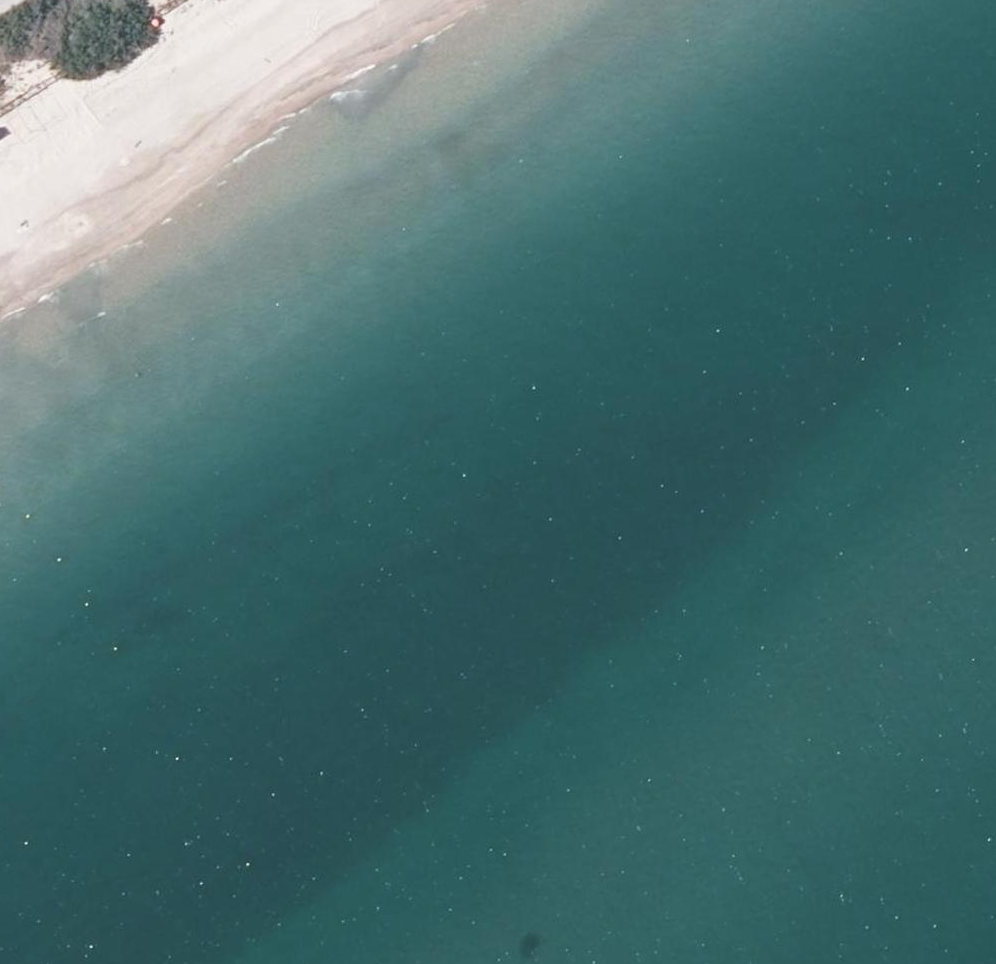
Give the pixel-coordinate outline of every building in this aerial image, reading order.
[(0,121),(0,139),(10,161),(39,146),(37,142),(64,129),(49,97),(0,121)]
